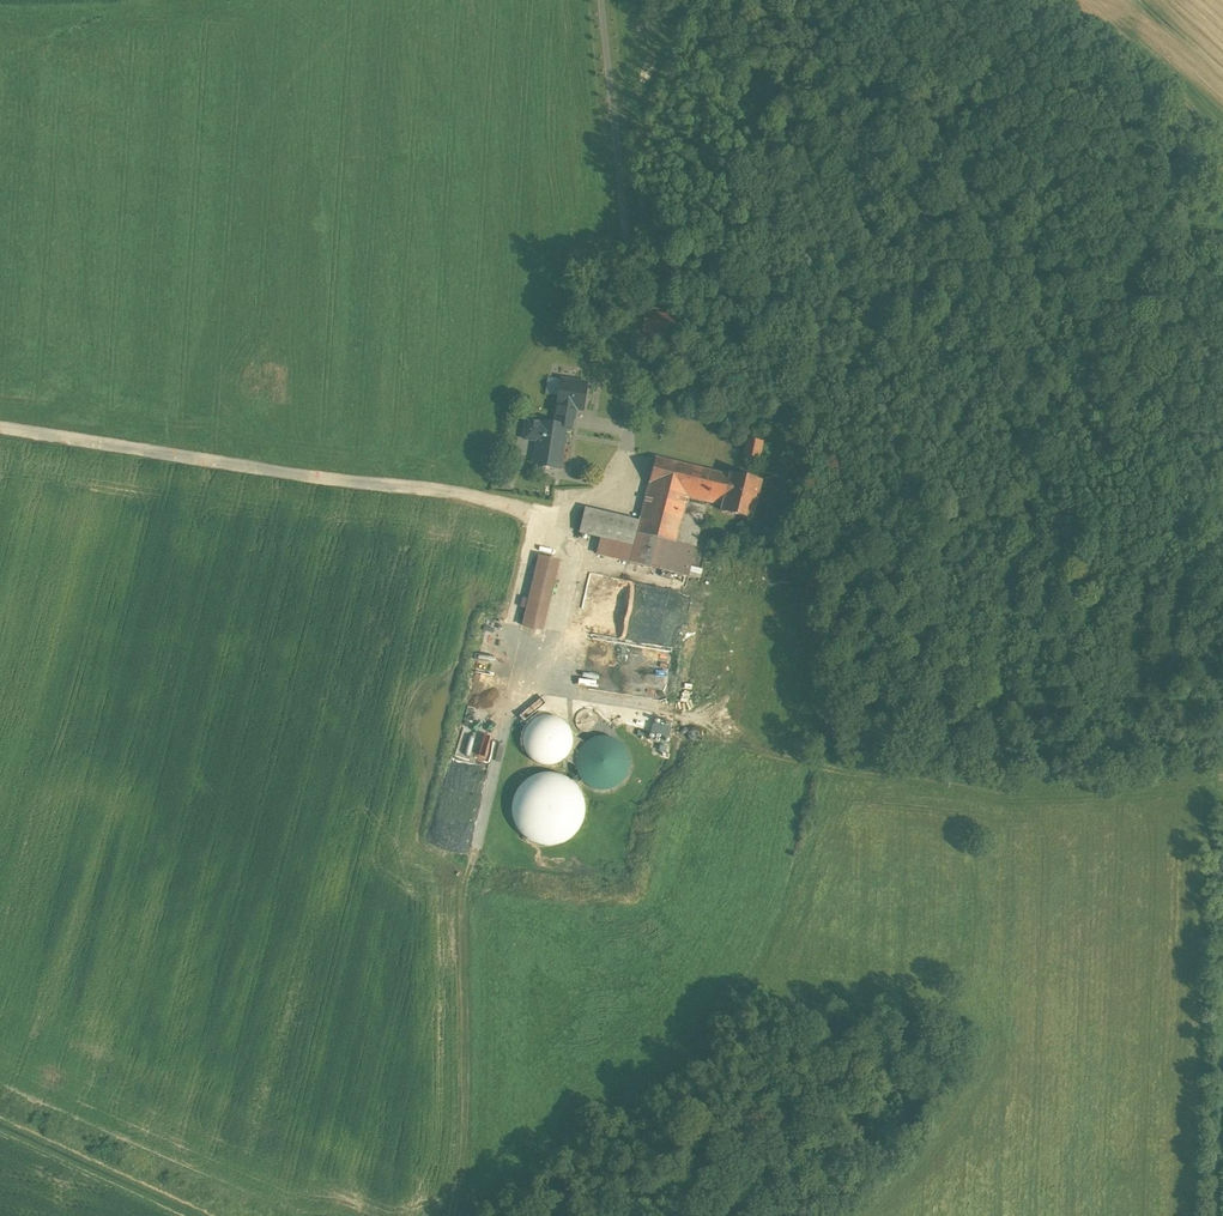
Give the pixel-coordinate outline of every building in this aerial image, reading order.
[(650,317),(645,332),(676,343),(682,327),(650,317)] [(558,470),(568,419),(524,412),(521,435),(533,438),(528,465),(558,470)] [(747,455),(764,458),(767,440),(749,438),(747,455)] [(763,475),(653,447),(635,508),(586,498),(578,526),(633,539),(637,530),(676,539),(687,495),(719,501),(717,512),(757,519),(763,475)] [(503,489),(515,490),(517,474),(504,473),(503,489)] [(525,626),(549,631),(563,558),(540,554),(525,626)] [(542,699),(522,715),(527,721),(547,705),(542,699)] [(675,725),(657,720),(653,732),(672,737),(675,725)] [(613,767),(606,774),(602,771),(590,782),(603,797),(627,775),(623,770),(619,774),(613,767)] [(541,774),(522,788),(524,819),(519,820),(525,828),(535,842),(549,841),(553,838),(559,838),(560,846),(561,848),(588,828),(586,806),(583,807),(579,801),(561,803),(560,783),(565,790),(563,771),(557,776),(555,773),(541,774)]
